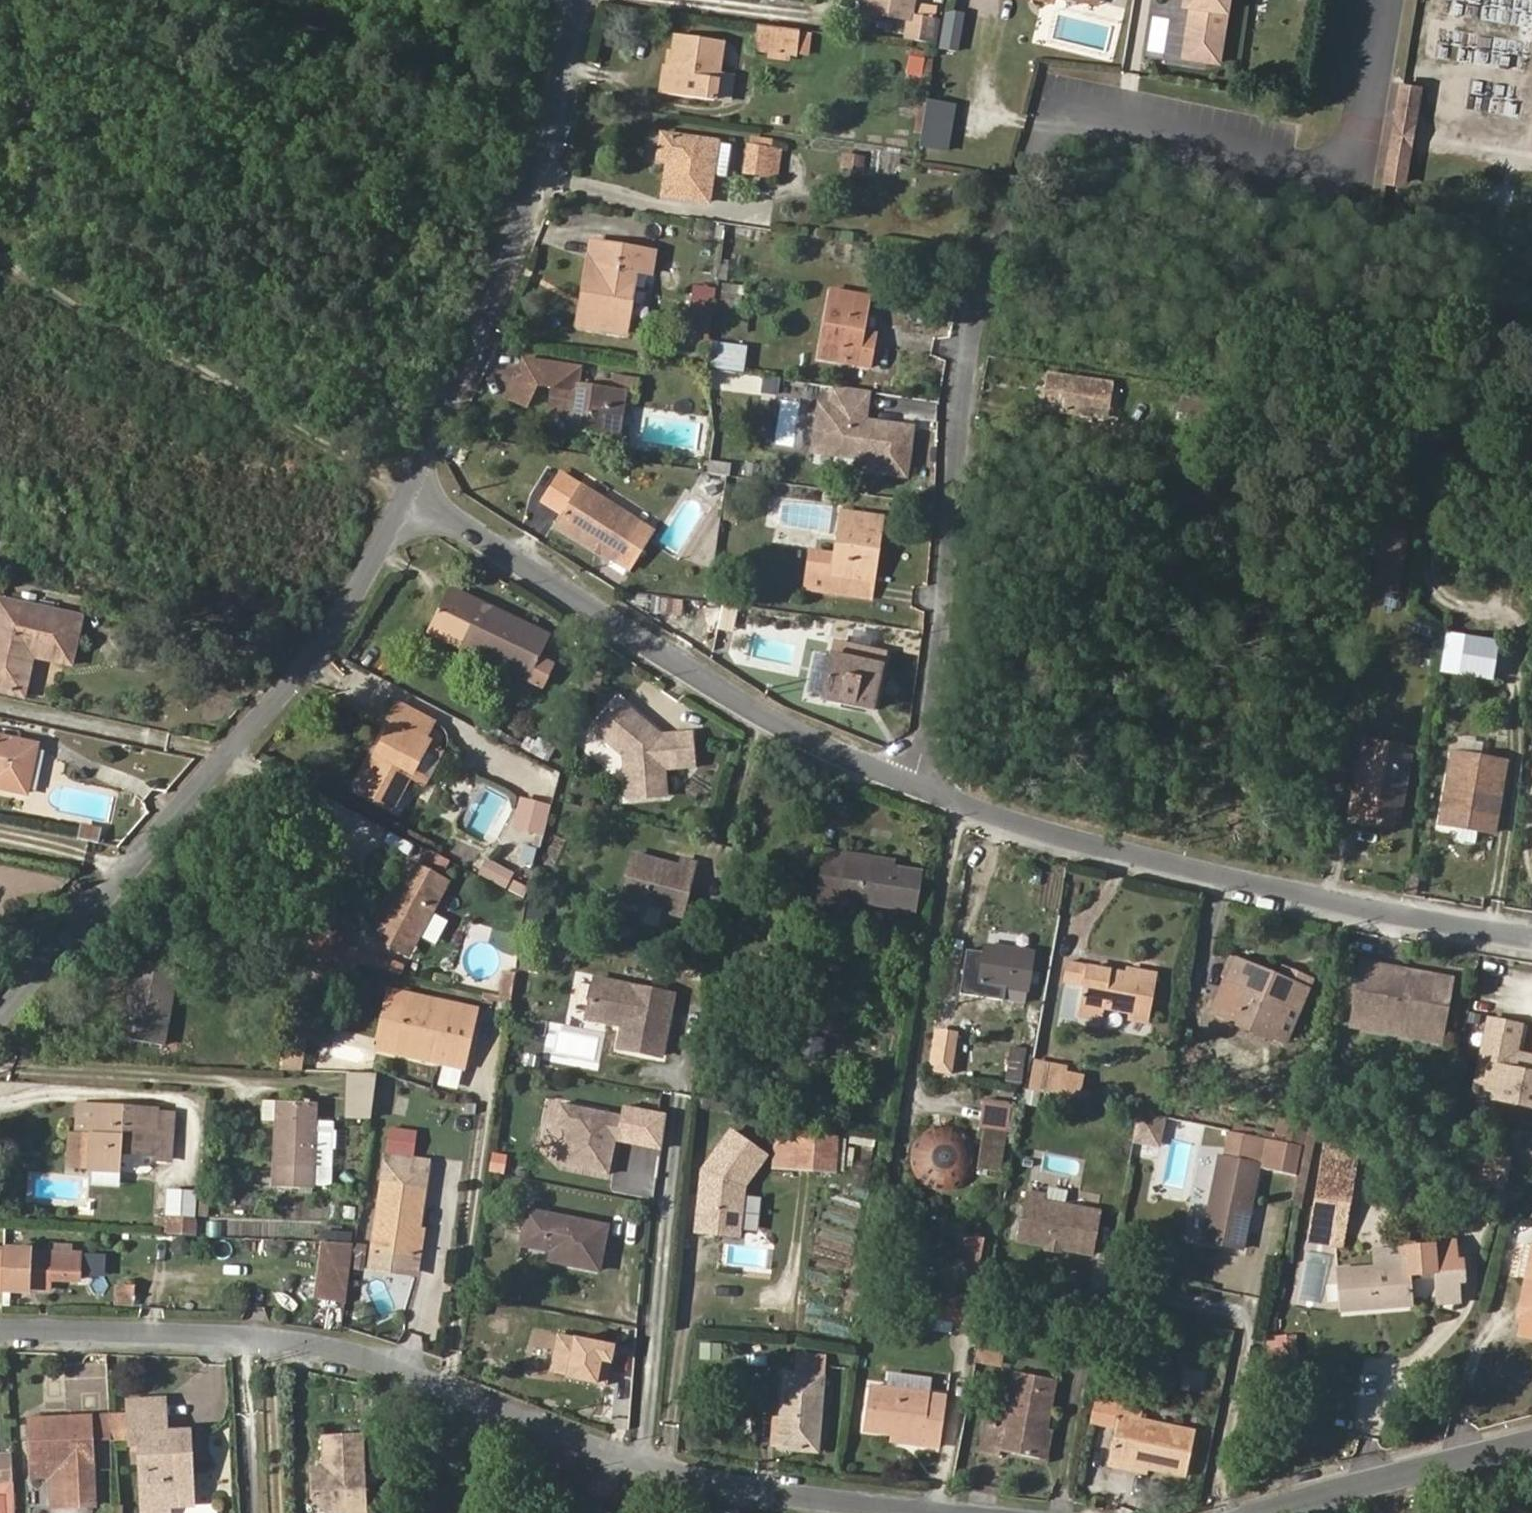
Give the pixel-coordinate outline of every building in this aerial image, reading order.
[(910,3),(890,0),(868,0),(866,11),(908,18),(910,3)] [(934,18),(935,9),(921,7),(920,16),(934,18)] [(958,51),(964,14),(947,11),(941,48),(958,51)] [(932,43),(935,18),(934,18),(920,16),(910,15),(906,40),(932,43)] [(792,54),(795,30),(759,25),(755,49),(792,54)] [(806,55),(809,32),(795,30),(792,54),(806,55)] [(714,101),(722,41),(676,34),(671,66),(670,73),(677,74),(674,95),(714,101)] [(921,77),(925,58),(909,55),(906,74),(921,77)] [(674,95),(677,74),(670,73),(671,66),(664,65),(660,93),(674,95)] [(1413,120),(1419,87),(1402,84),(1401,84),(1396,117),(1413,120)] [(946,151),(954,105),(927,100),(919,146),(946,151)] [(1408,150),(1413,120),(1396,117),(1390,147),(1408,150)] [(708,201),(714,161),(717,142),(661,134),(658,158),(671,160),(670,165),(667,164),(663,195),(708,201)] [(769,149),(771,140),(751,137),(750,146),(769,149)] [(727,163),(730,144),(717,142),(714,161),(727,163)] [(766,175),(769,149),(750,146),(746,172),(766,175)] [(1402,183),(1408,150),(1390,147),(1385,180),(1386,180),(1402,183)] [(774,176),(778,150),(769,149),(766,175),(774,176)] [(859,168),(860,157),(844,155),(843,167),(859,168)] [(625,333),(636,270),(651,273),(654,251),(591,241),(584,285),(593,286),(587,327),(625,333)] [(700,346),(709,285),(695,284),(687,344),(700,346)] [(587,327),(593,286),(584,285),(577,325),(587,327)] [(862,332),(869,297),(831,290),(819,357),(869,366),(873,344),(860,342),(862,332)] [(739,310),(742,295),(722,292),(719,307),(739,310)] [(873,344),(875,334),(862,332),(860,342),(873,344)] [(744,372),(747,348),(713,343),(709,367),(744,372)] [(624,398),(625,390),(637,392),(639,378),(611,374),(610,382),(595,380),(594,385),(577,383),(579,368),(524,359),(519,369),(522,370),(519,377),(516,376),(506,396),(526,405),(536,383),(553,386),(549,411),(575,414),(573,430),(619,437),(624,398)] [(1109,415),(1114,384),(1049,374),(1044,407),(1092,415),(1093,412),(1109,415)] [(905,475),(912,427),(864,420),(868,390),(835,385),(833,405),(820,403),(813,451),(870,459),(869,470),(905,475)] [(636,400),(637,392),(625,390),(624,398),(636,400)] [(1207,436),(1213,402),(1178,397),(1172,431),(1207,436)] [(708,472),(710,461),(702,460),(700,471),(708,472)] [(758,476),(759,464),(747,463),(746,475),(758,476)] [(717,491),(710,478),(701,483),(708,495),(717,491)] [(628,570),(653,530),(581,484),(556,524),(628,570)] [(762,502),(763,489),(754,489),(753,501),(762,502)] [(870,581),(874,554),(877,554),(882,517),(841,511),(835,555),(811,551),(806,588),(832,592),(834,576),(870,581)] [(1396,594),(1407,533),(1382,528),(1371,590),(1396,594)] [(871,597),(877,554),(874,554),(870,581),(834,576),(832,592),(871,597)] [(539,659),(550,636),(447,587),(426,631),(543,687),(554,666),(539,659)] [(81,616),(0,599),(0,691),(23,696),(32,656),(71,664),(81,616)] [(739,624),(735,610),(721,614),(725,628),(739,624)] [(1470,683),(1475,649),(1442,645),(1437,679),(1470,683)] [(874,703),(882,664),(832,653),(822,699),(850,705),(853,698),(874,703)] [(872,710),(874,703),(853,698),(850,705),(872,710)] [(665,794),(663,767),(693,765),(691,733),(660,736),(653,736),(646,731),(646,724),(617,699),(593,728),(624,754),(628,797),(665,794)] [(424,784),(442,751),(428,744),(429,741),(424,738),(433,722),(397,702),(388,720),(393,723),(357,789),(393,808),(410,776),(424,784)] [(660,736),(646,724),(646,731),(653,736),(660,736)] [(37,744),(0,736),(0,788),(26,794),(37,744)] [(548,761),(555,748),(538,738),(536,742),(527,737),(521,747),(548,761)] [(1397,817),(1410,749),(1364,740),(1350,811),(1367,814),(1367,812),(1397,817)] [(1494,836),(1506,760),(1448,751),(1436,826),(1455,829),(1453,840),(1475,844),(1477,833),(1494,836)] [(469,826),(486,834),(504,796),(487,788),(469,826)] [(97,844),(100,828),(81,825),(78,840),(97,844)] [(449,862),(424,849),(419,857),(444,870),(449,862)] [(840,905),(848,854),(827,851),(819,901),(840,905)] [(681,915),(695,862),(682,859),(680,866),(679,870),(667,866),(668,862),(633,853),(621,899),(643,905),(645,902),(664,907),(667,912),(681,915)] [(915,909),(921,873),(891,868),(862,863),(863,856),(848,854),(840,905),(855,907),(856,900),(915,909)] [(891,868),(892,861),(863,856),(862,863),(891,868)] [(513,878),(525,881),(529,864),(517,861),(515,870),(513,878)] [(415,941),(446,883),(411,864),(393,897),(380,921),(375,918),(367,933),(396,949),(403,935),(415,941)] [(380,921),(393,897),(389,894),(375,918),(380,921)] [(541,928),(544,911),(529,908),(526,925),(541,928)] [(977,996),(985,945),(987,935),(968,932),(959,993),(977,996)] [(407,955),(415,941),(403,935),(396,949),(407,955)] [(1025,1003),(1033,953),(985,945),(977,996),(1025,1003)] [(395,963),(357,955),(355,964),(402,974),(403,968),(395,963)] [(1291,1006),(1300,986),(1237,959),(1229,979),(1246,986),(1235,1013),(1271,1028),(1281,1002),(1291,1006)] [(162,1045),(176,968),(134,960),(120,1037),(162,1045)] [(1440,1045),(1452,977),(1358,960),(1346,1028),(1440,1045)] [(1080,982),(1083,966),(1069,964),(1066,979),(1080,982)] [(1148,1021),(1157,974),(1132,970),(1131,975),(1086,967),(1078,1009),(1103,1013),(1104,1007),(1129,1011),(1128,1018),(1148,1021)] [(511,997),(514,973),(504,971),(500,995),(511,997)] [(662,1061),(675,993),(588,977),(580,1022),(614,1028),(610,1051),(662,1061)] [(1235,1013),(1246,986),(1229,979),(1218,1005),(1235,1013)] [(462,1067),(475,1010),(389,991),(378,1039),(434,1051),(432,1061),(462,1067)] [(1267,1037),(1271,1028),(1235,1013),(1231,1022),(1267,1037)] [(1507,1081),(1509,1066),(1512,1067),(1515,1052),(1520,1025),(1488,1018),(1473,1094),(1531,1106),(1531,1086),(1507,1081)] [(297,1062),(301,1037),(287,1035),(284,1060),(297,1062)] [(432,1061),(434,1051),(378,1039),(376,1048),(432,1061)] [(1022,1084),(1027,1049),(1012,1047),(1008,1082),(1022,1084)] [(1515,1052),(1512,1067),(1509,1066),(1507,1081),(1531,1086),(1531,1056),(1515,1052)] [(1465,1076),(1469,1061),(1460,1059),(1456,1074),(1465,1076)] [(1046,1093),(1051,1066),(1036,1063),(1031,1090),(1041,1092),(1046,1093)] [(1078,1089),(1081,1077),(1066,1074),(1067,1069),(1051,1066),(1046,1093),(1076,1099),(1078,1089)] [(368,1120),(370,1073),(349,1073),(347,1119),(368,1120)] [(1038,1106),(1041,1092),(1031,1090),(1026,1089),(1025,1094),(1023,1104),(1038,1106)] [(1089,1099),(1091,1092),(1078,1089),(1076,1099),(1089,1102),(1089,1099)] [(274,1120),(274,1101),(262,1100),(261,1120),(274,1120)] [(333,1154),(334,1121),(317,1121),(318,1102),(274,1101),(274,1120),(271,1187),(315,1189),(315,1185),(316,1153),(333,1154)] [(616,1143),(621,1116),(556,1103),(551,1130),(562,1132),(555,1166),(606,1176),(613,1142),(616,1143)] [(171,1136),(172,1114),(156,1113),(156,1110),(78,1105),(76,1135),(70,1135),(68,1165),(90,1166),(89,1170),(120,1172),(121,1151),(153,1153),(154,1135),(171,1136)] [(999,1171),(1007,1110),(986,1108),(978,1168),(999,1171)] [(1303,1146),(1308,1121),(1284,1116),(1278,1141),(1303,1146)] [(1306,1177),(1318,1118),(1309,1116),(1308,1121),(1303,1146),(1297,1175),(1291,1206),(1300,1208),(1306,1177)] [(1160,1143),(1162,1123),(1142,1122),(1140,1141),(1160,1143)] [(743,1185),(765,1155),(732,1130),(703,1170),(700,1194),(703,1198),(703,1204),(699,1203),(696,1231),(738,1235),(743,1185)] [(1297,1175),(1303,1146),(1278,1141),(1230,1131),(1226,1153),(1233,1154),(1232,1158),(1219,1156),(1202,1240),(1241,1248),(1259,1160),(1264,1161),(1263,1168),(1297,1175)] [(792,1168),(794,1136),(777,1134),(774,1167),(792,1168)] [(834,1171),(837,1139),(794,1136),(792,1168),(834,1171)] [(1355,1162),(1357,1149),(1326,1144),(1324,1156),(1355,1162)] [(951,1159),(952,1157),(951,1155),(950,1153),(949,1151),(947,1150),(945,1149),(943,1149),(941,1149),(939,1150),(937,1151),(935,1153),(935,1155),(934,1157),(934,1159),(935,1161),(936,1163),(938,1164),(940,1166),(942,1166),(944,1166),(946,1166),(948,1165),(950,1163),(951,1161),(951,1159)] [(486,1171),(501,1175),(506,1155),(491,1151),(486,1171)] [(331,1186),(333,1154),(316,1153),(315,1185),(331,1186)] [(419,1227),(428,1163),(386,1156),(372,1250),(414,1257),(419,1227)] [(1344,1223),(1355,1162),(1324,1156),(1313,1219),(1344,1223)] [(1504,1186),(1508,1171),(1483,1165),(1480,1180),(1504,1186)] [(206,1216),(208,1191),(200,1191),(198,1216),(206,1216)] [(193,1222),(194,1194),(169,1192),(167,1215),(169,1215),(168,1234),(194,1236),(195,1222),(193,1222)] [(1091,1254),(1099,1211),(1043,1200),(1044,1195),(1027,1192),(1018,1240),(1046,1246),(1051,1242),(1056,1243),(1059,1248),(1091,1254)] [(354,1218),(355,1208),(344,1206),(343,1217),(354,1218)] [(599,1271),(608,1226),(527,1210),(521,1245),(552,1251),(550,1261),(599,1271)] [(1341,1243),(1344,1223),(1313,1219),(1310,1239),(1341,1243)] [(416,1274),(423,1227),(419,1227),(414,1257),(372,1250),(369,1267),(416,1274)] [(975,1276),(982,1238),(961,1234),(954,1272),(975,1276)] [(188,1250),(188,1244),(184,1238),(177,1238),(172,1243),(172,1250),(177,1255),(183,1256),(188,1250)] [(1455,1261),(1453,1240),(1433,1242),(1433,1244),(1393,1248),(1393,1255),(1382,1255),(1375,1262),(1375,1267),(1337,1270),(1340,1310),(1410,1304),(1408,1274),(1435,1272),(1437,1302),(1458,1300),(1456,1281),(1464,1280),(1462,1260),(1455,1261)] [(345,1302),(352,1243),(321,1241),(314,1297),(345,1302)] [(1059,1248),(1056,1243),(1051,1242),(1046,1246),(1046,1250),(1058,1252),(1059,1248)] [(1524,1243),(1518,1276),(1525,1278),(1517,1318),(1520,1318),(1531,1321),(1531,1245),(1524,1243)] [(362,1269),(365,1246),(356,1245),(354,1268),(362,1269)] [(1393,1255),(1393,1248),(1374,1249),(1375,1262),(1382,1255),(1393,1255)] [(78,1280),(79,1254),(29,1252),(29,1250),(4,1249),(3,1290),(28,1291),(28,1288),(28,1278),(49,1279),(78,1280)] [(48,1289),(49,1279),(28,1278),(28,1288),(48,1289)] [(133,1304),(133,1285),(117,1284),(116,1303),(133,1304)] [(982,1324),(986,1299),(942,1291),(937,1317),(982,1325),(982,1324)] [(1520,1318),(1516,1335),(1531,1338),(1531,1321),(1520,1318)] [(1116,1335),(1119,1322),(1111,1321),(1109,1333),(1116,1335)] [(1006,1351),(1010,1329),(982,1324),(982,1325),(975,1359),(999,1363),(1001,1350),(1006,1351)] [(1295,1357),(1293,1337),(1269,1340),(1271,1360),(1295,1357)] [(699,1344),(697,1359),(717,1361),(719,1346),(699,1344)] [(817,1450),(824,1356),(799,1354),(797,1373),(784,1372),(778,1447),(817,1450)] [(1052,1394),(1055,1379),(1014,1371),(1011,1386),(1052,1394)] [(940,1446),(947,1397),(927,1394),(929,1380),(888,1375),(887,1388),(869,1386),(863,1429),(894,1433),(922,1437),(921,1444),(940,1446)] [(1039,1458),(1052,1394),(1011,1386),(1004,1426),(988,1423),(983,1452),(999,1456),(1000,1451),(1039,1458)] [(1112,1415),(1117,1393),(1096,1389),(1090,1421),(1115,1427),(1117,1417),(1112,1415)] [(1186,1475),(1195,1431),(1140,1420),(1145,1399),(1117,1393),(1112,1415),(1117,1417),(1115,1427),(1108,1460),(1186,1475)] [(189,1454),(188,1429),(165,1430),(164,1397),(122,1399),(122,1414),(109,1414),(110,1442),(122,1441),(123,1450),(134,1449),(136,1497),(181,1495),(180,1455),(189,1454)] [(93,1509),(90,1443),(110,1442),(109,1414),(22,1418),(25,1467),(58,1465),(60,1510),(93,1509)] [(921,1444),(922,1437),(894,1433),(893,1440),(921,1444)] [(362,1435),(323,1437),(324,1468),(311,1469),(312,1498),(329,1512),(349,1512),(349,1499),(365,1498),(362,1435)] [(13,1480),(8,1450),(0,1452),(0,1482),(13,1480)] [(189,1454),(180,1455),(181,1495),(136,1497),(137,1512),(168,1512),(168,1510),(192,1508),(189,1454)] [(60,1510),(58,1465),(25,1467),(25,1479),(47,1478),(48,1511),(60,1510)] [(10,1497),(0,1496),(0,1512),(9,1512),(10,1497)]
